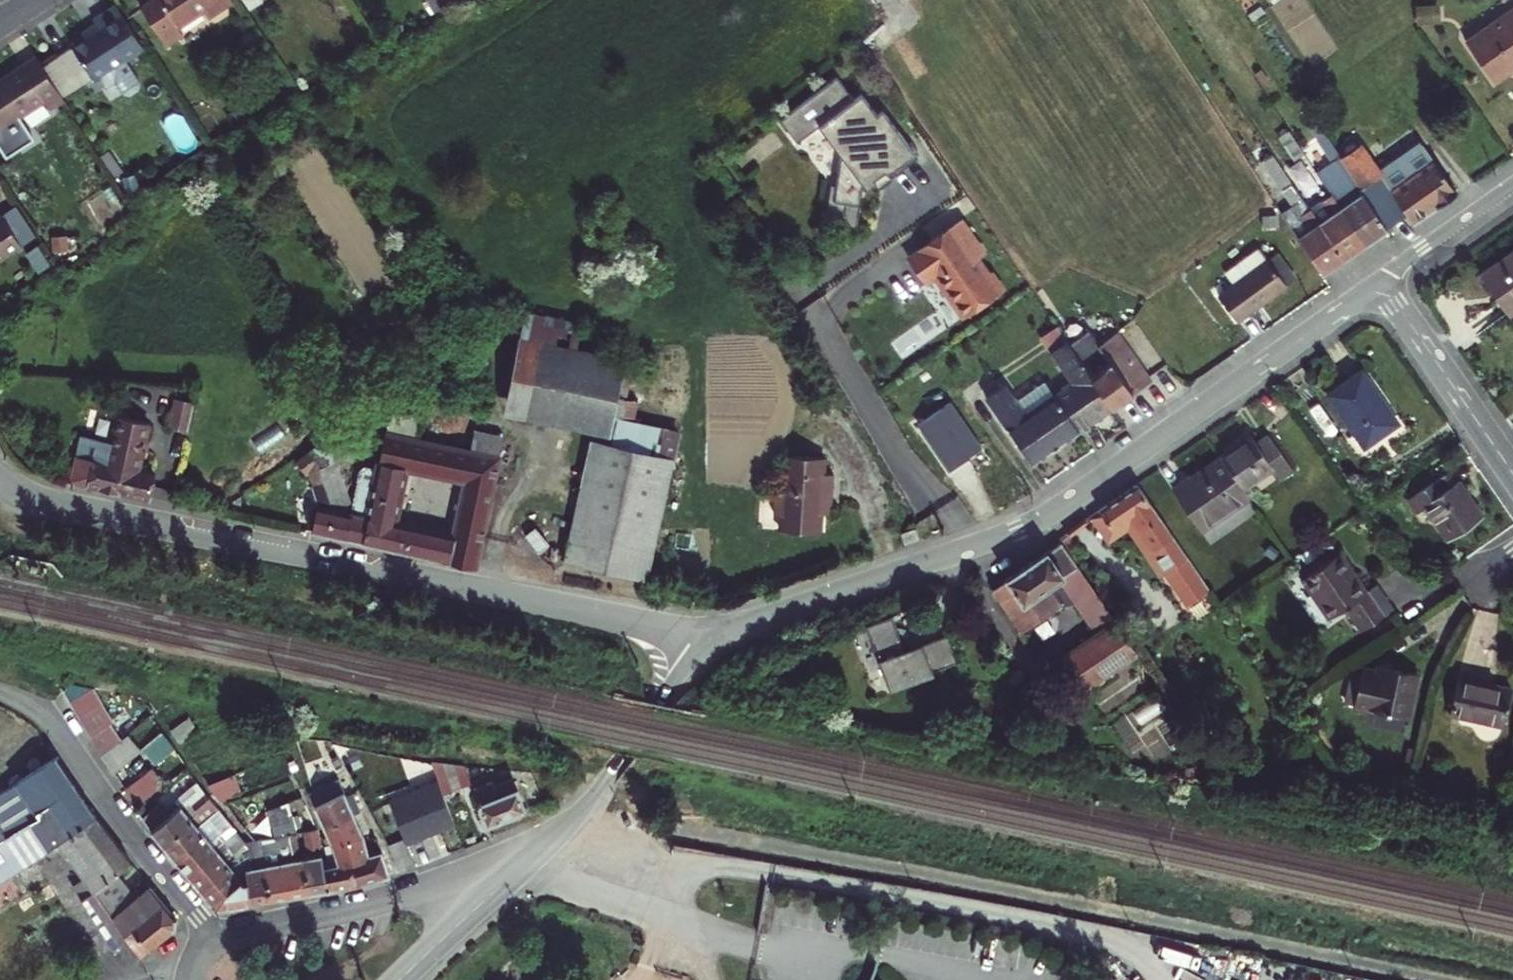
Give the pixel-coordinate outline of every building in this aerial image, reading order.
[(233,0),(150,0),(141,6),(166,44),(182,33),(178,26),(203,10),(208,17),(233,1),(233,0)] [(143,47),(114,3),(92,17),(98,26),(71,44),(72,46),(93,78),(94,80),(98,77),(105,87),(115,81),(123,93),(129,95),(139,88),(140,82),(125,59),(143,47)] [(1489,75),(1512,60),(1512,5),(1464,39),(1489,75)] [(72,46),(43,65),(64,97),(93,78),(72,46)] [(36,55),(0,78),(0,147),(6,157),(34,139),(19,116),(44,99),(49,107),(64,97),(43,65),(36,55)] [(1512,68),(1512,60),(1489,75),(1492,79),(1511,65),(1512,68)] [(853,228),(854,228),(860,187),(862,186),(865,189),(875,182),(872,178),(883,170),(888,177),(916,157),(880,109),(875,114),(859,93),(851,99),(834,77),(778,119),(795,141),(817,125),(840,156),(837,158),(831,201),(843,203),(842,212),(844,218),(849,225),(853,226),(853,228)] [(1358,142),(1338,155),(1342,161),(1385,226),(1405,213),(1411,221),(1455,191),(1422,145),(1380,174),(1358,142)] [(1321,176),(1331,191),(1364,241),(1385,226),(1342,161),(1330,170),(1321,176)] [(1364,241),(1331,191),(1309,206),(1342,256),(1364,241)] [(39,234),(19,204),(0,216),(0,260),(39,234)] [(1321,271),(1342,256),(1309,206),(1288,221),(1321,271)] [(959,217),(928,238),(915,248),(924,260),(934,275),(962,316),(998,291),(975,258),(968,247),(976,241),(959,217)] [(976,241),(968,247),(975,258),(983,252),(976,241)] [(1285,283),(1266,258),(1257,245),(1224,270),(1233,282),(1217,294),(1235,319),(1285,283)] [(924,260),(915,248),(905,254),(924,282),(934,275),(924,260)] [(1266,258),(1285,283),(1295,275),(1276,250),(1266,258)] [(1479,276),(1508,317),(1512,314),(1512,252),(1479,276)] [(577,322),(526,312),(518,349),(546,355),(569,360),(577,322)] [(1088,329),(1067,343),(1110,406),(1149,379),(1115,331),(1097,343),(1088,329)] [(1031,460),(1110,406),(1067,343),(1065,339),(1051,349),(1071,380),(1024,413),(1002,382),(985,395),(1031,460)] [(507,400),(536,405),(546,355),(518,349),(507,400)] [(613,396),(618,374),(619,371),(569,360),(546,355),(536,405),(608,421),(613,396)] [(1361,369),(1326,393),(1367,449),(1400,426),(1361,369)] [(629,377),(618,374),(613,396),(625,399),(629,377)] [(186,428),(191,398),(172,396),(167,425),(186,428)] [(631,425),(636,401),(625,399),(613,396),(608,421),(614,421),(631,425)] [(948,400),(913,425),(947,471),(982,446),(948,400)] [(80,433),(70,479),(149,495),(154,469),(137,465),(147,417),(117,411),(111,440),(80,433)] [(388,412),(376,468),(365,465),(360,469),(352,513),(346,539),(411,554),(475,568),(497,456),(467,450),(415,439),(419,419),(388,412)] [(333,509),(346,512),(342,500),(348,498),(333,456),(361,434),(349,418),(308,450),(318,464),(325,488),(333,509)] [(610,441),(672,454),(677,435),(631,425),(614,421),(610,441)] [(472,428),(467,450),(497,456),(501,435),(472,428)] [(1250,436),(1221,456),(1245,490),(1274,470),(1280,479),(1292,470),(1267,434),(1255,442),(1250,436)] [(672,454),(610,441),(589,436),(562,558),(645,577),(672,454)] [(295,460),(304,473),(318,464),(308,450),(295,460)] [(817,530),(818,511),(819,492),(830,492),(831,473),(821,472),(821,457),(782,453),(780,485),(773,484),(772,512),(778,513),(778,528),(817,530)] [(1202,532),(1251,499),(1245,490),(1221,456),(1172,490),(1202,532)] [(1447,476),(1410,501),(1416,511),(1424,506),(1446,538),(1482,515),(1458,481),(1454,484),(1447,476)] [(1139,486),(1097,515),(1109,531),(1129,518),(1166,572),(1164,574),(1187,608),(1211,590),(1139,486)] [(317,505),(311,532),(346,539),(352,513),(346,512),(333,509),(325,488),(312,493),(317,505)] [(819,492),(818,511),(829,512),(830,492),(819,492)] [(1109,531),(1097,515),(1091,518),(1108,545),(1128,531),(1159,577),(1164,574),(1166,572),(1129,518),(1109,531)] [(911,527),(899,530),(901,540),(914,536),(911,527)] [(1059,606),(1047,587),(1077,566),(1061,542),(992,590),(1021,633),(1059,606)] [(1338,554),(1326,562),(1314,571),(1301,580),(1328,620),(1344,611),(1360,633),(1392,611),(1375,585),(1365,592),(1338,554)] [(1309,563),(1314,571),(1326,562),(1321,556),(1309,563)] [(1116,625),(1077,566),(1047,587),(1059,606),(1075,603),(1098,637),(1116,625)] [(890,617),(864,628),(890,693),(906,686),(934,675),(933,672),(922,645),(904,652),(890,617)] [(1116,625),(1098,637),(1064,660),(1083,689),(1136,654),(1116,625)] [(933,672),(957,663),(949,634),(922,645),(933,672)] [(1377,672),(1361,669),(1353,706),(1411,720),(1421,674),(1378,665),(1377,672)] [(1512,690),(1457,678),(1449,716),(1504,727),(1512,690)] [(69,700),(89,738),(108,724),(110,723),(91,691),(85,690),(69,700)] [(169,731),(179,744),(198,736),(185,719),(169,731)] [(88,739),(99,756),(119,741),(108,724),(89,738),(88,739)] [(141,749),(153,765),(172,749),(161,733),(141,749)] [(111,775),(139,751),(126,735),(119,741),(99,756),(111,775)] [(1220,752),(1218,770),(1230,771),(1233,754),(1220,752)] [(53,759),(15,784),(37,816),(29,822),(46,849),(54,844),(93,818),(53,759)] [(463,768),(433,762),(444,794),(469,784),(463,768)] [(148,770),(144,773),(157,788),(161,786),(148,770)] [(132,807),(157,788),(144,773),(122,792),(132,807)] [(207,786),(217,801),(238,793),(230,776),(207,786)] [(312,807),(322,829),(360,812),(343,780),(328,787),(332,797),(323,802),(312,807)] [(407,843),(456,823),(444,794),(438,781),(390,801),(407,843)] [(492,782),(469,792),(484,826),(525,809),(516,789),(512,790),(508,782),(495,788),(492,782)] [(46,849),(29,822),(37,816),(15,784),(0,794),(0,880),(46,849)] [(140,819),(163,847),(189,825),(194,807),(207,797),(202,791),(197,784),(179,799),(183,803),(168,815),(159,804),(140,819)] [(332,797),(328,787),(318,791),(323,802),(332,797)] [(288,812),(302,806),(293,789),(267,800),(270,807),(286,805),(288,812)] [(312,807),(323,802),(318,791),(307,796),(312,807)] [(205,819),(216,809),(214,807),(207,797),(194,807),(189,825),(163,847),(174,861),(201,839),(205,819)] [(290,835),(294,834),(288,812),(286,805),(270,807),(266,809),(273,838),(276,838),(290,835)] [(174,861),(186,875),(213,853),(213,827),(224,819),(216,809),(205,819),(201,839),(174,861)] [(322,829),(330,845),(362,835),(369,832),(360,812),(322,829)] [(128,862),(93,818),(54,844),(81,878),(66,889),(67,889),(92,893),(115,874),(128,862)] [(225,838),(233,830),(224,819),(213,827),(213,853),(186,875),(197,889),(225,867),(225,838)] [(241,840),(233,830),(225,838),(225,867),(197,889),(209,904),(237,882),(236,872),(234,862),(232,848),(241,840)] [(310,831),(305,832),(307,843),(313,841),(310,831)] [(294,834),(290,835),(292,849),(300,858),(307,894),(325,890),(317,856),(303,847),(300,833),(294,834)] [(292,849),(290,835),(276,838),(278,853),(283,862),(288,898),(289,898),(307,894),(300,858),(292,849)] [(336,864),(347,860),(367,855),(362,835),(330,845),(333,855),(336,864)] [(273,838),(264,840),(266,854),(264,870),(268,902),(288,898),(283,862),(278,853),(276,838),(273,838)] [(385,846),(399,872),(417,867),(402,839),(385,846)] [(247,848),(241,840),(232,848),(234,862),(247,848)] [(266,854),(264,840),(253,842),(254,854),(249,856),(246,869),(249,905),(268,902),(264,870),(266,854)] [(347,860),(354,884),(388,876),(387,875),(380,851),(367,855),(347,860)] [(336,864),(333,855),(328,853),(317,856),(325,890),(354,884),(347,860),(336,864)] [(237,882),(209,904),(215,911),(249,905),(246,869),(249,856),(242,858),(241,869),(236,872),(237,882)] [(134,897),(115,874),(92,893),(126,940),(138,956),(174,919),(148,887),(134,897)] [(126,940),(92,893),(67,889),(112,951),(126,940)]
